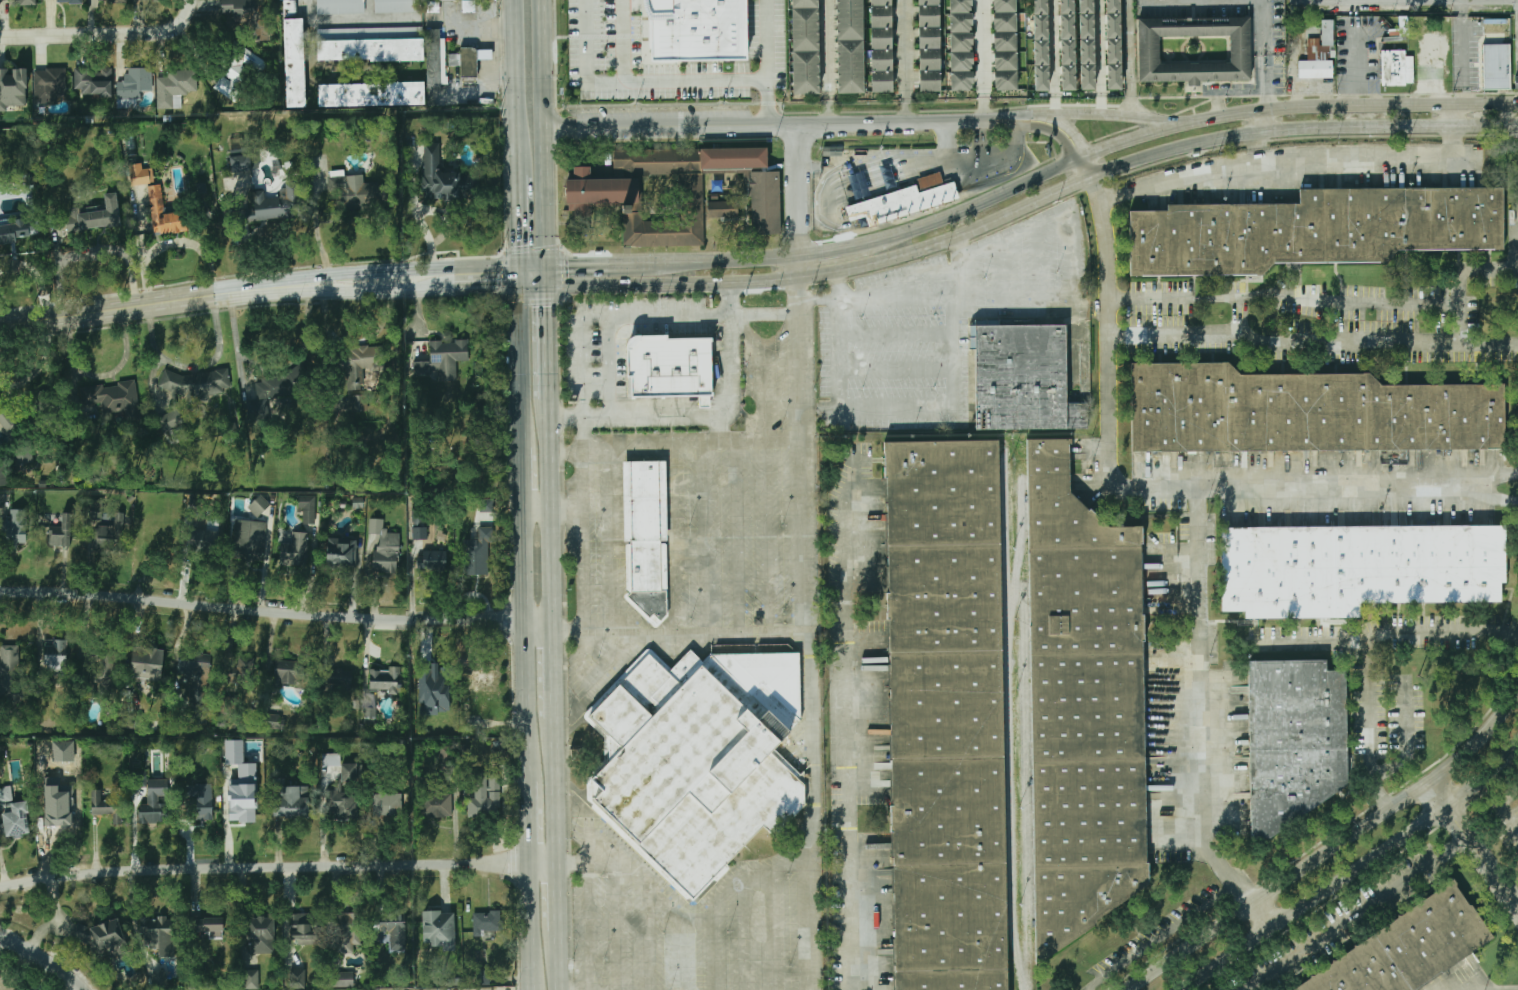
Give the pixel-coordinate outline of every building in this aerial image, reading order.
[(224,17),(262,17),(262,0),(224,0),(224,17)] [(284,0),(284,18),(297,17),(296,0),(286,0),(284,0)] [(317,14),(366,14),(366,0),(317,0),(317,14)] [(375,13),(423,12),(423,4),(435,4),(435,2),(463,1),(463,13),(476,12),(476,0),(375,0),(375,13)] [(654,59),(750,58),(749,0),(648,0),(648,3),(650,11),(653,18),(654,59)] [(791,9),(791,0),(817,0),(817,9),(791,9)] [(835,41),(835,0),(861,0),(862,41),(835,41)] [(950,14),(950,0),(972,0),(972,14),(950,14)] [(993,12),(993,0),(1016,0),(1016,12),(993,12)] [(1032,16),(1032,0),(1046,0),(1046,16),(1032,16)] [(1060,15),(1059,0),(1073,0),(1073,14),(1060,15)] [(1078,15),(1078,0),(1092,0),(1092,15),(1078,15)] [(1105,14),(1105,0),(1119,0),(1119,13),(1105,14)] [(891,27),(890,5),(869,6),(870,27),(891,27)] [(938,27),(938,5),(917,5),(917,27),(938,27)] [(791,52),(791,9),(817,9),(818,52),(791,52)] [(993,32),(993,12),(1016,12),(1016,31),(993,32)] [(1105,39),(1105,14),(1119,13),(1119,39),(1105,39)] [(950,33),(950,14),(972,14),(973,33),(950,33)] [(1060,40),(1060,15),(1073,14),(1074,40),(1060,40)] [(1078,41),(1078,15),(1092,15),(1092,40),(1078,41)] [(1033,42),(1032,16),(1046,16),(1047,42),(1033,42)] [(1136,18),(1248,17),(1249,79),(1137,81),(1136,18)] [(286,107),(306,107),(304,19),(284,19),(286,107)] [(1319,20),(1331,20),(1331,44),(1333,44),(1333,57),(1328,57),(1328,45),(1319,45),(1319,20)] [(318,28),(318,61),(420,59),(420,26),(318,28)] [(891,49),(891,27),(870,27),(870,49),(891,49)] [(939,48),(938,27),(917,27),(917,49),(939,48)] [(427,29),(427,87),(446,87),(446,29),(427,29)] [(994,51),(993,32),(1016,31),(1016,51),(994,51)] [(950,52),(950,33),(973,33),(973,52),(950,52)] [(1106,65),(1105,39),(1119,39),(1119,65),(1106,65)] [(1060,66),(1060,40),(1074,40),(1074,66),(1060,66)] [(1078,66),(1078,41),(1092,40),(1092,66),(1078,66)] [(862,41),(862,95),(836,95),(835,41),(862,41)] [(1033,67),(1033,42),(1047,42),(1047,67),(1033,67)] [(235,104),(253,72),(242,65),(244,63),(255,70),(257,71),(260,72),(263,71),(265,69),(266,66),(266,63),(264,60),(261,59),(233,43),(218,67),(225,73),(213,89),(235,104)] [(1483,44),(1510,44),(1510,89),(1484,89),(1483,44)] [(939,70),(939,48),(917,49),(918,70),(939,70)] [(473,49),(459,49),(459,55),(447,55),(448,67),(460,67),(460,79),(477,79),(476,61),(476,52),(476,51),(473,49)] [(891,71),(891,49),(870,49),(870,71),(891,71)] [(1380,50),(1404,50),(1404,56),(1412,56),(1412,82),(1404,82),(1404,85),(1380,85),(1380,50)] [(476,61),(492,61),(492,51),(476,52),(476,61)] [(994,70),(994,51),(1016,51),(1016,70),(994,70)] [(818,52),(818,95),(792,95),(791,52),(818,52)] [(950,72),(950,52),(973,52),(973,71),(950,72)] [(1297,60),(1331,60),(1331,78),(1297,78),(1297,60)] [(1106,90),(1106,65),(1119,65),(1120,90),(1106,90)] [(1060,91),(1060,66),(1074,66),(1074,91),(1060,91)] [(1079,92),(1078,66),(1092,66),(1093,92),(1079,92)] [(1033,93),(1033,67),(1047,67),(1047,93),(1033,93)] [(112,68),(75,68),(75,96),(112,96),(112,68)] [(153,68),(125,68),(125,81),(118,81),(118,101),(153,101),(153,68)] [(66,69),(35,69),(35,103),(66,103),(66,69)] [(939,92),(939,70),(918,70),(918,92),(939,92)] [(994,89),(994,70),(1016,70),(1017,89),(994,89)] [(891,92),(891,71),(870,71),(870,93),(891,92)] [(950,91),(950,72),(973,71),(973,91),(950,91)] [(28,98),(28,72),(0,72),(0,98),(28,98)] [(158,109),(183,108),(183,93),(196,93),(196,73),(158,73),(158,109)] [(422,81),(316,84),(317,108),(423,105),(422,81)] [(424,144),(424,197),(474,197),(474,179),(461,180),(460,173),(440,173),(440,143),(424,144)] [(821,158),(821,148),(842,148),(842,158),(821,158)] [(704,246),(703,170),(767,170),(767,149),(613,150),(614,176),(592,176),(592,167),(574,167),(574,180),(564,180),(564,207),(624,207),(624,247),(704,246)] [(251,170),(250,155),(230,156),(231,172),(251,170)] [(129,165),(132,187),(155,183),(153,167),(144,169),(143,163),(129,165)] [(914,182),(917,192),(920,191),(916,178),(938,171),(942,184),(952,181),(958,198),(867,226),(864,216),(848,221),(844,206),(914,182)] [(780,172),(751,172),(751,236),(780,236),(780,172)] [(350,185),(349,176),(328,178),(329,191),(340,190),(342,207),(387,203),(385,182),(350,185)] [(150,187),(155,235),(186,231),(184,212),(165,214),(162,185),(150,187)] [(1268,274),(1132,275),(1132,211),(1169,211),(1169,202),(1303,201),(1303,189),(1509,188),(1509,248),(1397,249),(1392,258),(1277,258),(1268,274)] [(252,191),(252,219),(276,219),(276,202),(265,202),(265,191),(252,191)] [(104,194),(104,207),(71,209),(72,230),(120,227),(118,193),(104,194)] [(707,202),(707,219),(738,219),(738,202),(707,202)] [(29,240),(27,222),(0,226),(0,244),(29,240)] [(1087,429),(1087,402),(1067,403),(1067,325),(970,326),(970,350),(976,350),(976,430),(1087,429)] [(701,396),(633,398),(633,379),(628,379),(628,349),(628,347),(628,346),(629,345),(629,343),(630,342),(631,341),(632,340),(633,339),(634,338),(635,338),(637,337),(638,337),(639,336),(641,336),(670,336),(670,339),(714,338),(716,396),(714,396),(701,396)] [(457,361),(469,361),(469,340),(429,341),(430,361),(413,362),(414,375),(438,374),(439,382),(457,381),(457,361)] [(351,346),(351,369),(375,369),(375,346),(351,346)] [(1508,385),(1509,447),(1135,452),(1133,363),(1231,361),(1245,374),(1372,373),(1386,386),(1508,385)] [(165,369),(158,387),(181,395),(188,394),(189,403),(209,401),(211,395),(226,393),(230,380),(229,370),(181,375),(165,369)] [(249,421),(270,418),(268,397),(297,394),(295,373),(256,377),(258,400),(247,401),(249,421)] [(125,411),(124,386),(82,387),(83,405),(103,404),(104,412),(125,411)] [(351,395),(352,411),(366,411),(366,395),(351,395)] [(714,396),(714,407),(702,407),(701,396),(714,396)] [(9,435),(22,424),(0,398),(0,425),(9,435)] [(157,416),(163,432),(184,424),(178,408),(157,416)] [(1035,967),(1096,926),(1097,919),(1148,885),(1148,863),(1146,863),(1142,642),(1146,641),(1146,615),(1142,615),(1139,547),(1142,546),(1142,529),(1107,529),(1069,493),(1067,446),(1071,446),(1071,440),(1027,440),(1035,967)] [(897,989),(1009,989),(998,442),(884,444),(885,479),(888,479),(890,593),(886,593),(887,621),(890,621),(894,806),(891,806),(891,833),(894,833),(897,989)] [(32,450),(25,451),(24,446),(15,446),(16,464),(33,463),(32,450)] [(671,612),(660,624),(629,594),(633,590),(631,590),(630,539),(627,539),(626,459),(670,459),(671,612)] [(258,518),(271,504),(261,494),(248,507),(258,518)] [(303,524),(315,524),(316,496),(299,496),(299,508),(303,508),(303,524)] [(102,521),(103,500),(92,499),(91,520),(102,521)] [(26,519),(4,520),(3,506),(0,506),(0,535),(10,534),(11,541),(27,540),(26,519)] [(74,514),(62,514),(62,528),(49,528),(49,546),(74,546),(74,514)] [(124,514),(115,514),(114,526),(97,526),(96,551),(122,552),(124,514)] [(234,558),(265,560),(267,523),(236,521),(234,558)] [(1221,528),(1506,526),(1507,584),(1502,584),(1502,602),(1362,603),(1362,618),(1245,619),(1245,611),(1222,612),(1221,528)] [(412,528),(413,540),(428,539),(427,527),(412,528)] [(309,533),(292,533),(292,544),(281,544),(281,566),(309,566),(309,533)] [(356,539),(326,539),(326,568),(356,568),(356,539)] [(374,540),(374,571),(399,571),(399,540),(374,540)] [(465,569),(489,569),(489,540),(465,540),(465,569)] [(448,551),(419,551),(419,572),(448,572),(448,551)] [(122,644),(91,636),(84,662),(115,670),(122,644)] [(67,641),(44,641),(44,670),(67,670),(67,641)] [(166,651),(135,644),(128,673),(159,680),(166,651)] [(22,646),(1,646),(1,681),(22,681),(22,646)] [(766,826),(695,899),(596,803),(589,799),(590,785),(607,767),(606,737),(587,719),(587,718),(586,717),(586,716),(586,715),(586,714),(587,713),(587,712),(645,651),(646,650),(647,649),(648,649),(649,648),(651,648),(652,648),(653,649),(654,650),(661,656),(673,668),(692,649),(704,660),(711,653),(734,652),(779,652),(802,652),(804,719),(776,748),(808,777),(808,803),(777,836),(766,826)] [(210,652),(179,652),(179,674),(192,675),(192,724),(209,724),(210,652)] [(254,681),(254,658),(238,658),(238,681),(254,681)] [(306,661),(274,661),(274,684),(306,684),(306,661)] [(1278,838),(1253,838),(1251,662),(1332,661),(1332,670),(1347,670),(1348,795),(1342,789),(1325,802),(1300,817),(1297,812),(1279,821),(1278,838)] [(353,669),(323,669),(323,689),(353,690),(353,669)] [(399,670),(369,670),(369,690),(399,690),(399,670)] [(445,691),(445,673),(421,673),(421,691),(445,691)] [(234,720),(235,698),(220,697),(219,720),(234,720)] [(451,750),(441,750),(441,771),(451,771),(451,750)] [(323,754),(323,766),(341,766),(340,754),(323,754)] [(470,816),(497,816),(497,773),(470,773),(470,816)] [(310,786),(285,786),(285,779),(273,779),(273,818),(310,818),(310,786)] [(232,820),(258,820),(258,786),(232,786),(232,820)] [(186,787),(186,820),(208,820),(208,787),(186,787)] [(13,801),(12,788),(0,788),(0,802),(13,801)] [(94,790),(94,814),(120,814),(120,800),(103,800),(103,790),(94,790)] [(327,792),(327,817),(358,817),(358,792),(327,792)] [(453,817),(453,793),(421,793),(421,817),(453,817)] [(74,830),(73,794),(60,795),(60,811),(44,811),(45,831),(74,830)] [(374,794),(374,817),(407,817),(407,794),(374,794)] [(10,812),(3,812),(3,835),(27,835),(27,803),(10,803),(10,812)] [(139,823),(167,823),(167,803),(139,803),(139,823)] [(1493,939),(1419,989),(1290,989),(1451,879),(1493,939)] [(453,911),(424,911),(424,933),(443,933),(443,942),(453,942),(453,911)] [(314,913),(290,913),(290,939),(314,939),(314,913)] [(474,936),(503,936),(503,913),(474,913),(474,936)] [(333,914),(333,938),(361,938),(361,914),(333,914)] [(142,917),(142,948),(158,948),(158,957),(174,957),(174,916),(142,917)] [(248,953),(274,953),(274,916),(248,916),(248,953)] [(119,917),(72,930),(75,941),(91,937),(97,959),(128,950),(119,917)] [(224,932),(224,917),(194,917),(194,932),(224,932)] [(381,920),(381,944),(391,944),(391,951),(406,951),(406,920),(381,920)] [(490,985),(489,969),(477,970),(478,986),(490,985)] [(291,988),(306,988),(306,970),(291,970),(291,988)] [(259,988),(259,971),(245,971),(245,988),(259,988)] [(168,985),(164,972),(153,976),(157,988),(168,985)] [(353,986),(353,974),(336,974),(336,986),(353,986)]
